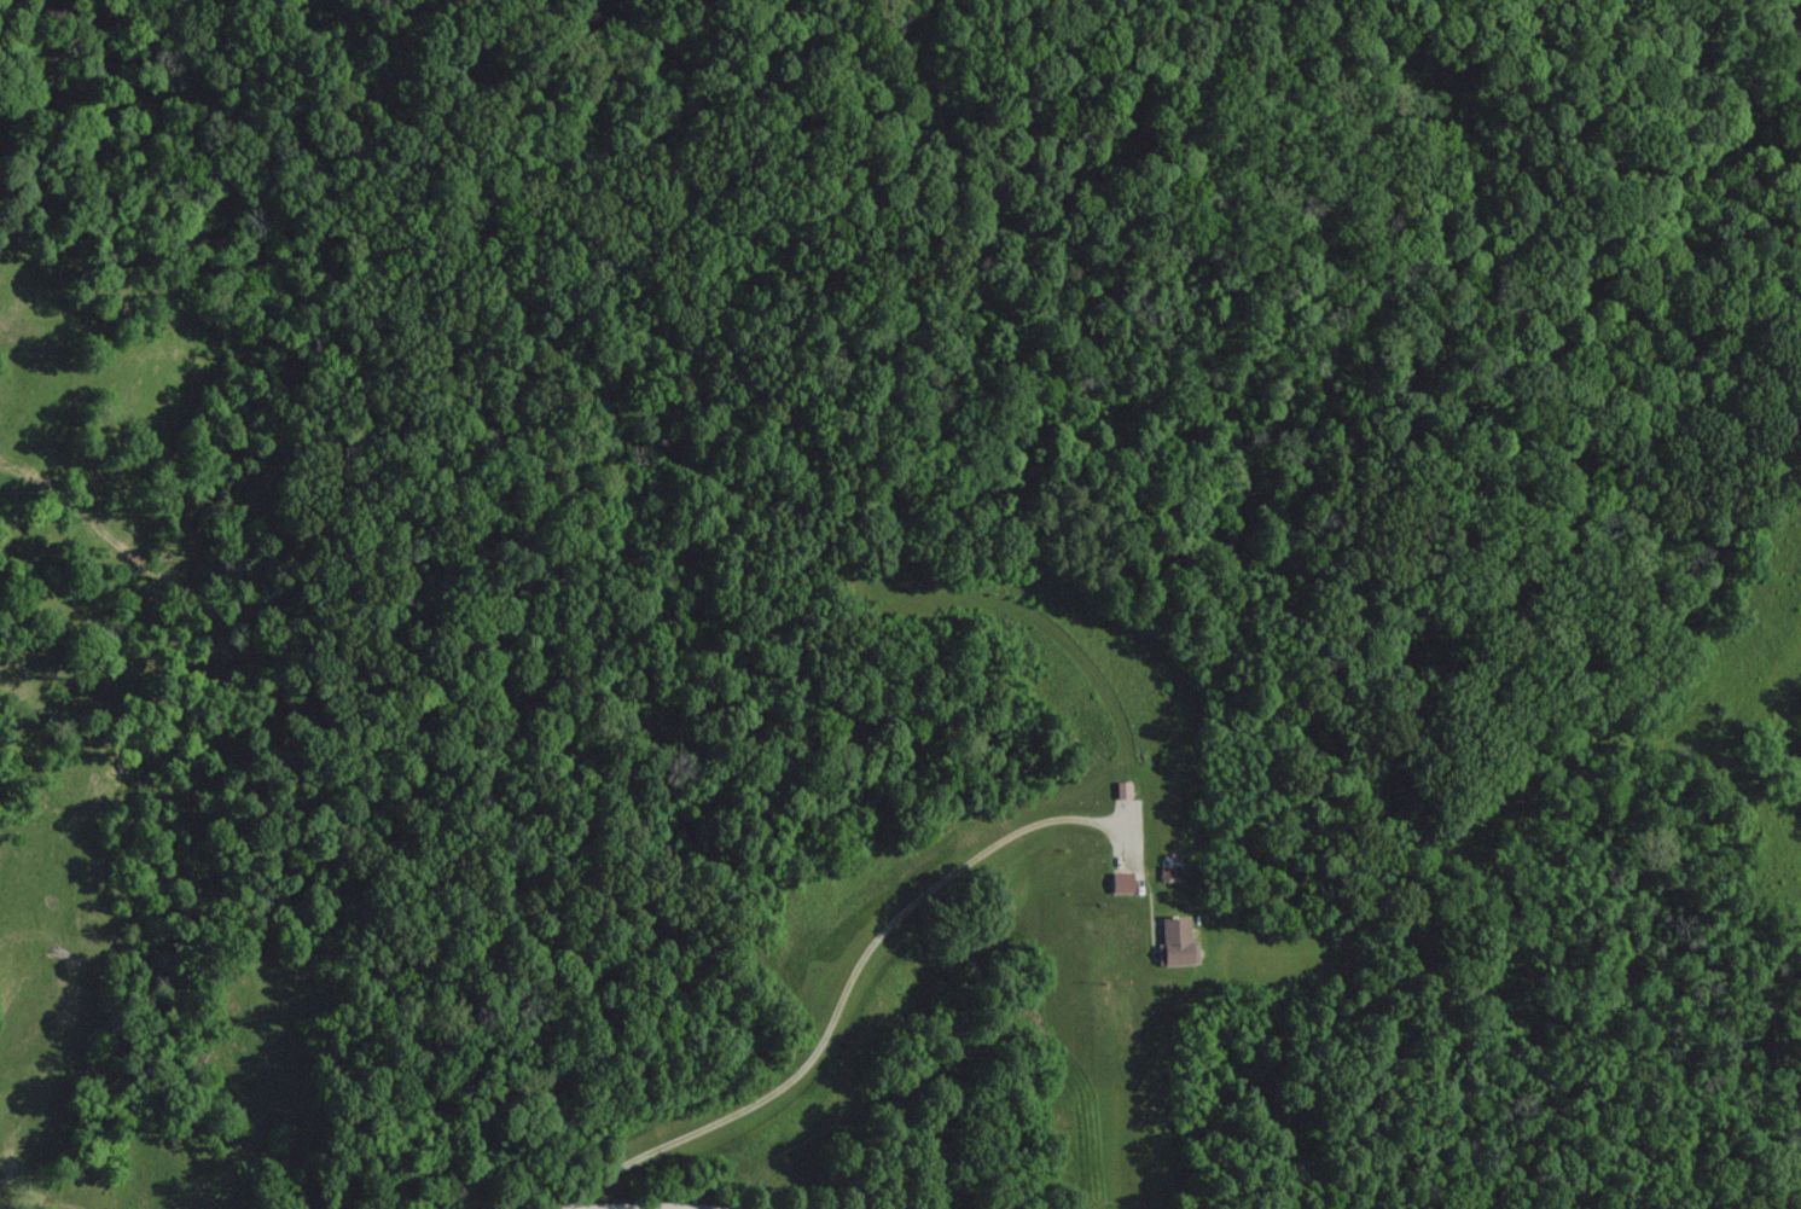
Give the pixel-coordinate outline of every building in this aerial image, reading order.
[(1117,873),(1117,890),(1132,890),(1131,873),(1117,873)] [(1197,940),(1190,940),(1188,915),(1162,916),(1164,964),(1198,963),(1197,940)]
